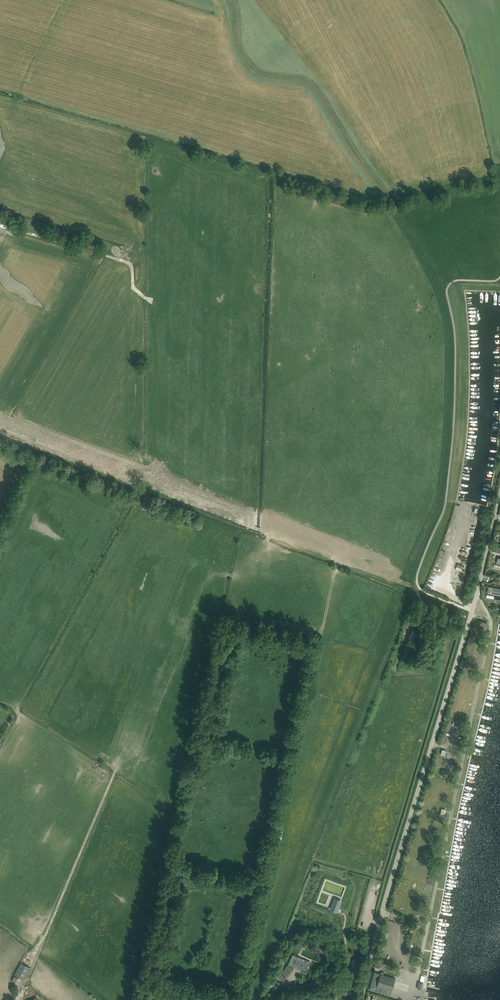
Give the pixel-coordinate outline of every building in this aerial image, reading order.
[(488,587),(487,594),(499,597),(499,589),(488,587)] [(309,963),(301,960),(302,959),(293,955),(289,964),(298,968),(299,967),(306,970),(309,963)] [(30,968),(21,962),(14,975),(24,980),(30,968)] [(283,974),(287,977),(293,968),(289,965),(283,974)] [(375,972),(371,985),(370,990),(390,996),(392,990),(395,979),(383,975),(384,973),(381,972),(381,974),(375,972)] [(280,985),(275,980),(270,987),(275,991),(280,985)]
